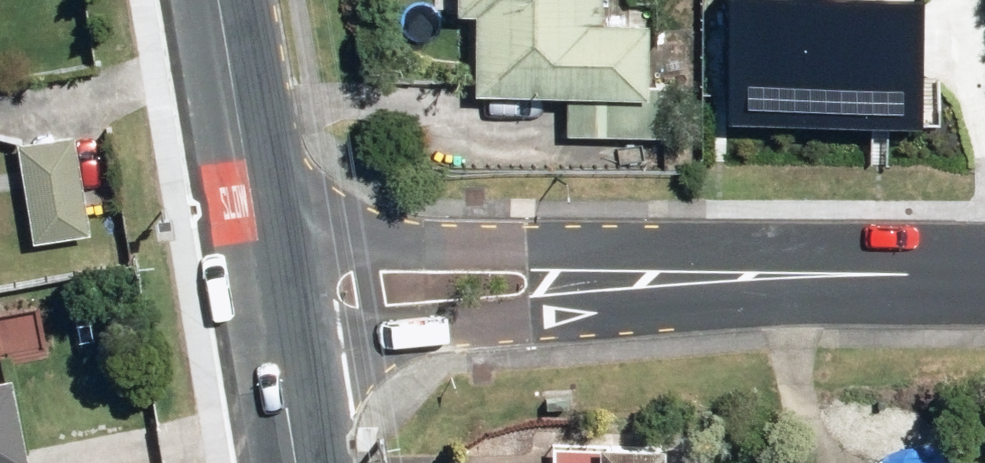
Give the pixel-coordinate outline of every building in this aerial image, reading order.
[(673,131),(673,76),(661,76),(661,13),(612,13),(613,0),(465,0),(465,9),(483,10),(482,88),(571,89),(571,131),(673,131)] [(21,138),(37,239),(96,229),(78,128),(21,138)] [(37,462),(18,367),(0,371),(0,462),(32,462),(37,462)] [(676,436),(556,435),(556,462),(676,462),(676,436)]
